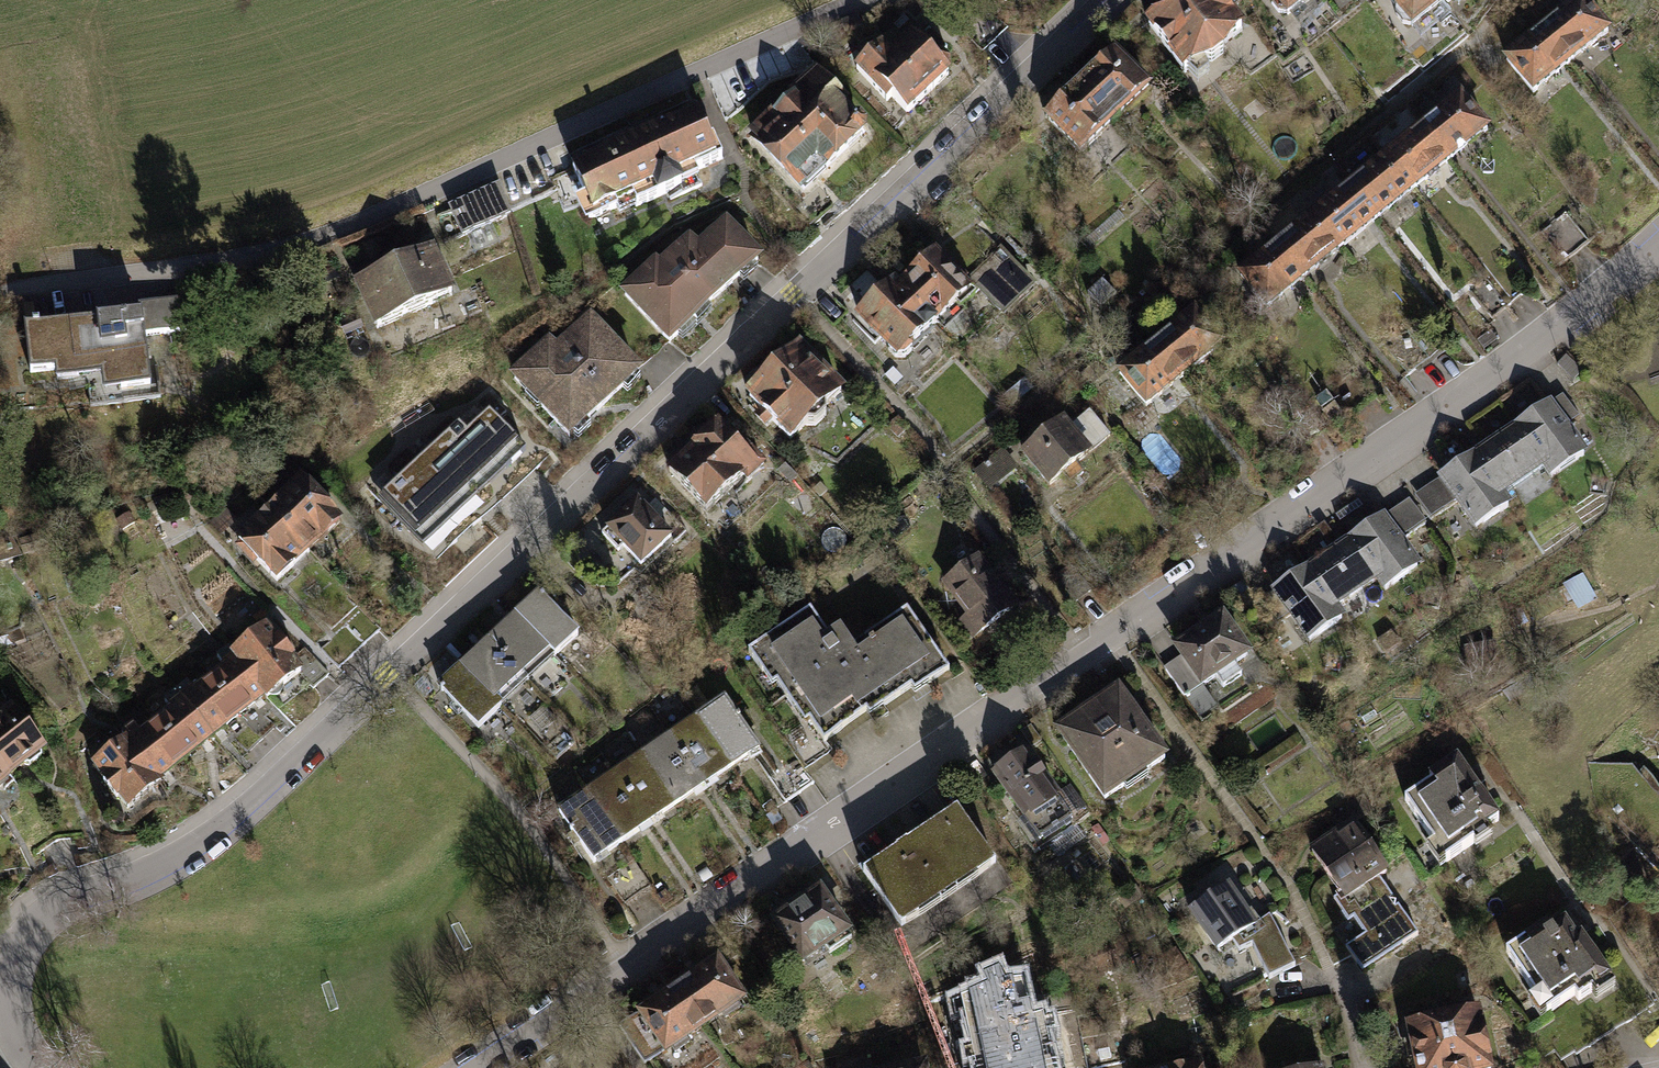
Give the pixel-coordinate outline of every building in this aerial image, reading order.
[(1151,31),(1192,88),(1258,40),(1229,0),(1194,0),(1151,31)] [(1296,24),(1325,0),(1276,0),(1296,24)] [(1414,21),(1438,0),(1395,0),(1414,21)] [(1612,40),(1579,0),(1578,0),(1541,30),(1574,71),(1612,40)] [(911,41),(905,35),(884,55),(879,50),(857,71),(879,93),(883,89),(901,106),(939,68),(932,61),(942,51),(921,30),(911,41)] [(1536,101),(1574,71),(1541,30),(1503,60),(1536,101)] [(1120,53),(1084,84),(1122,128),(1158,96),(1120,53)] [(752,130),(803,178),(860,111),(811,68),(752,130)] [(1084,84),(1045,118),(1083,162),(1122,128),(1084,84)] [(1457,164),(1494,134),(1461,93),(1424,123),(1457,164)] [(567,196),(577,221),(630,199),(634,208),(687,186),(683,176),(726,158),(715,134),(708,138),(696,109),(564,164),(576,192),(567,196)] [(1419,195),(1457,164),(1424,123),(1386,154),(1419,195)] [(1382,225),(1419,195),(1386,154),(1348,184),(1382,225)] [(1344,255),(1382,225),(1348,184),(1311,214),(1344,255)] [(501,188),(452,210),(463,236),(510,215),(501,188)] [(1306,285),(1344,255),(1311,214),(1273,244),(1306,285)] [(755,254),(725,223),(698,248),(692,241),(667,265),(662,260),(625,295),(666,338),(755,254)] [(943,246),(900,282),(944,336),(987,300),(997,312),(1034,281),(1001,242),(965,272),(943,246)] [(1269,315),(1306,285),(1273,244),(1236,275),(1269,315)] [(432,250),(358,283),(378,328),(452,295),(432,250)] [(895,277),(852,313),(901,372),(944,336),(900,282),(895,277)] [(137,363),(178,357),(170,304),(132,309),(134,318),(29,333),(35,378),(62,374),(64,388),(91,385),(94,406),(142,399),(137,363)] [(1190,386),(1227,355),(1195,315),(1157,346),(1190,386)] [(553,336),(501,384),(558,444),(639,366),(594,319),(564,347),(553,336)] [(852,400),(801,345),(747,396),(798,450),(852,400)] [(1152,416),(1190,386),(1157,346),(1120,376),(1152,416)] [(1094,371),(1106,362),(1100,355),(1089,364),(1094,371)] [(1516,425),(1520,431),(1544,466),(1552,477),(1584,455),(1549,403),(1516,425)] [(1058,419),(1015,453),(1046,492),(1062,480),(1068,487),(1079,478),(1073,471),(1112,440),(1086,408),(1063,426),(1058,419)] [(459,421),(381,496),(417,534),(436,516),(440,521),(487,476),(482,471),(498,456),(510,468),(528,451),(490,411),(468,431),(459,421)] [(895,420),(905,434),(913,428),(902,415),(895,420)] [(765,478),(714,424),(666,469),(711,517),(745,486),(750,491),(765,478)] [(1520,431),(1478,461),(1502,496),(1544,466),(1520,431)] [(997,442),(967,466),(987,491),(1017,467),(997,442)] [(1473,455),(1441,477),(1442,478),(1458,501),(1477,528),(1509,506),(1502,496),(1478,461),(1473,455)] [(300,470),(268,498),(310,546),(342,517),(300,470)] [(1458,501),(1442,478),(1415,496),(1431,520),(1458,501)] [(677,536),(633,490),(592,528),(614,551),(620,545),(642,568),(677,536)] [(268,498),(236,526),(278,574),(310,546),(268,498)] [(1409,500),(1384,517),(1400,541),(1425,523),(1409,500)] [(1350,538),(1353,543),(1378,580),(1385,591),(1419,568),(1400,541),(1384,517),(1383,516),(1350,538)] [(0,544),(0,569),(23,560),(13,538),(0,544)] [(1353,543),(1310,572),(1335,608),(1378,580),(1353,543)] [(1014,616),(973,564),(938,592),(978,643),(1014,616)] [(1594,591),(1579,564),(1521,595),(1532,615),(1566,598),(1569,604),(1594,591)] [(1308,568),(1274,590),(1309,642),(1343,620),(1335,608),(1310,572),(1308,568)] [(537,587),(511,610),(557,660),(583,637),(537,587)] [(511,610),(485,634),(531,684),(557,660),(511,610)] [(808,611),(747,653),(773,690),(777,688),(806,730),(789,742),(794,750),(804,764),(863,722),(867,728),(913,696),(918,703),(954,679),(909,614),(855,651),(841,631),(828,640),(808,611)] [(267,704),(304,672),(256,616),(219,648),(262,698),(267,704)] [(1223,618),(1177,648),(1185,659),(1167,671),(1185,697),(1215,676),(1223,688),(1241,676),(1233,665),(1248,654),(1223,618)] [(485,634),(459,657),(505,707),(531,684),(485,634)] [(1495,636),(1461,641),(1465,666),(1499,660),(1495,636)] [(239,718),(262,698),(219,648),(215,643),(207,650),(217,661),(201,674),(239,718)] [(459,657),(433,681),(479,731),(505,707),(459,657)] [(216,738),(239,718),(201,674),(185,689),(177,679),(170,685),(216,738)] [(716,684),(686,705),(734,773),(764,753),(716,684)] [(193,758),(216,738),(170,685),(163,691),(171,701),(155,715),(193,758)] [(1118,689),(1058,730),(1106,799),(1166,758),(1118,689)] [(545,700),(528,716),(545,734),(562,719),(545,700)] [(686,705),(657,725),(705,794),(734,773),(686,705)] [(0,717),(0,767),(9,778),(42,751),(9,710),(0,717)] [(169,778),(193,758),(155,715),(139,728),(131,718),(123,725),(127,729),(169,778)] [(657,725),(627,746),(675,814),(705,794),(657,725)] [(173,783),(169,778),(127,729),(91,760),(137,814),(173,783)] [(627,746),(598,766),(646,835),(675,814),(627,746)] [(788,793),(812,776),(804,764),(794,750),(769,766),(788,793)] [(1071,818),(1027,752),(996,773),(1040,839),(1071,818)] [(1432,783),(1405,801),(1446,863),(1475,844),(1471,838),(1498,820),(1458,759),(1429,778),(1432,783)] [(1640,762),(1597,800),(1658,871),(1658,784),(1640,762)] [(598,766),(568,787),(616,855),(646,835),(598,766)] [(9,778),(0,767),(0,784),(9,778)] [(568,787),(538,807),(586,876),(616,855),(568,787)] [(997,864),(959,808),(863,872),(901,928),(918,917),(914,911),(975,870),(979,876),(997,864)] [(1354,826),(1313,853),(1340,895),(1360,882),(1364,887),(1379,877),(1385,873),(1354,826)] [(608,886),(622,907),(643,892),(629,871),(608,886)] [(1360,882),(1340,895),(1334,899),(1348,920),(1354,916),(1366,934),(1346,947),(1363,971),(1418,935),(1379,877),(1364,887),(1360,882)] [(1228,886),(1192,910),(1218,950),(1232,940),(1240,953),(1252,945),(1270,981),(1295,968),(1270,915),(1254,925),(1228,886)] [(821,892),(777,922),(803,960),(825,946),(831,954),(853,939),(821,892)] [(1600,925),(1583,937),(1510,984),(1555,1050),(1585,1030),(1595,1043),(1652,1004),(1600,925)] [(1117,966),(1113,956),(1097,962),(1101,972),(1117,966)] [(716,962),(678,988),(703,1024),(722,1011),(726,1017),(740,1008),(736,1001),(760,985),(741,957),(721,970),(716,962)] [(1180,991),(1189,985),(1184,978),(1175,984),(1180,991)] [(678,988),(621,1027),(645,1063),(671,1045),(675,1052),(689,1042),(685,1036),(703,1024),(678,988)] [(1409,1026),(1418,1067),(1490,1067),(1479,1012),(1409,1026)] [(969,1032),(976,1067),(1055,1067),(1045,1017),(969,1032)] [(1089,1067),(1092,1067),(1125,1061),(1119,1030),(1082,1038),(1089,1067)]
